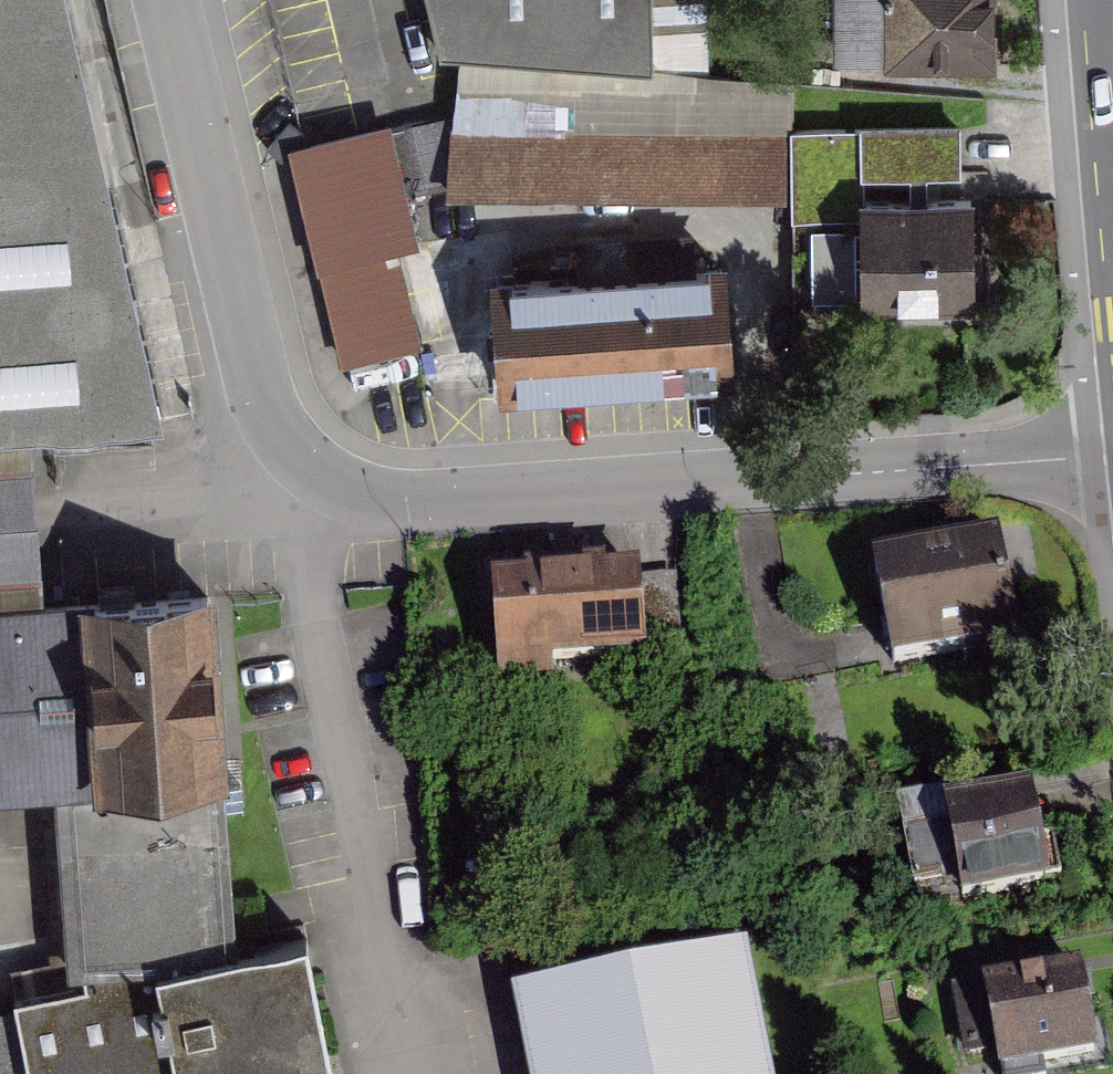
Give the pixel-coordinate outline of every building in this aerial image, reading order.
[(15,427),(144,423),(42,0),(0,0),(0,428),(15,427)] [(443,51),(457,56),(445,193),(791,197),(793,83),(655,63),(653,0),(431,0),(443,51)] [(847,59),(998,62),(999,0),(849,0),(847,59)] [(387,139),(301,163),(355,357),(424,337),(404,263),(421,259),(387,139)] [(977,216),(864,216),(864,299),(977,300),(977,216)] [(578,240),(579,277),(707,272),(705,235),(578,240)] [(717,284),(500,300),(507,395),(724,379),(717,284)] [(0,428),(0,790),(45,786),(31,608),(15,427),(0,428)] [(998,550),(884,574),(903,662),(1017,639),(998,550)] [(551,658),(645,651),(640,571),(605,574),(604,561),(529,566),(530,579),(491,582),(499,689),(553,685),(551,658)] [(193,596),(31,608),(45,786),(49,846),(58,967),(72,966),(220,950),(193,596)] [(1054,892),(1038,802),(949,817),(965,908),(1054,892)] [(295,936),(220,950),(72,966),(72,978),(4,991),(20,1073),(323,1073),(295,936)] [(745,957),(512,1003),(526,1073),(768,1073),(745,957)] [(1085,977),(984,994),(998,1073),(1073,1073),(1102,1069),(1085,977)]
